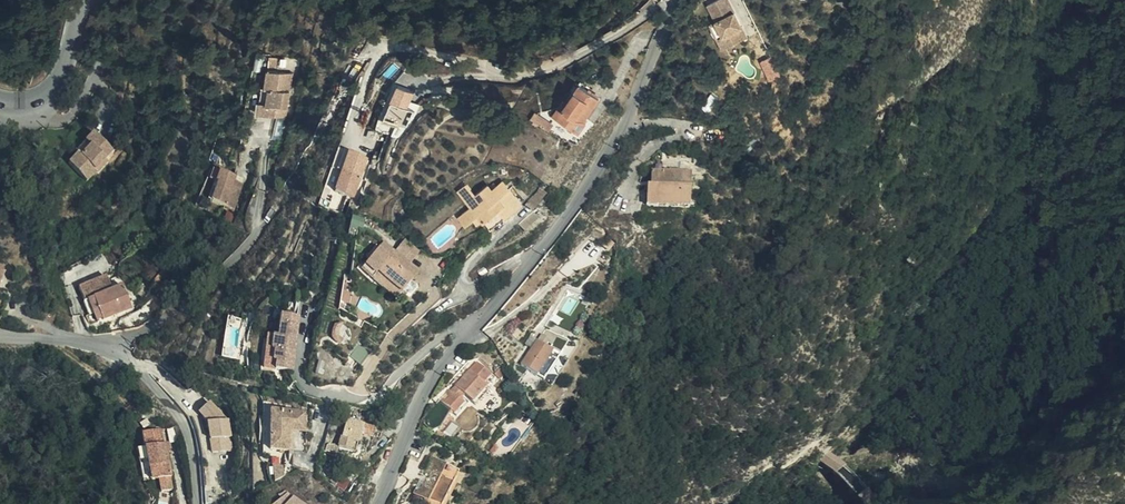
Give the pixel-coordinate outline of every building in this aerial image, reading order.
[(712,6),(709,0),(685,0),(691,12),(696,25),(705,16),(707,14),(711,8),(712,6)] [(722,29),(712,6),(711,8),(707,14),(720,27),(722,29)] [(685,16),(691,30),(694,27),(696,25),(691,12),(685,16)] [(703,38),(722,29),(720,27),(707,14),(705,16),(696,25),(703,38)] [(694,27),(691,30),(696,41),(703,38),(696,25),(694,27)] [(772,55),(763,59),(770,77),(779,73),(772,55)] [(257,70),(256,83),(266,84),(267,71),(257,70)] [(395,123),(411,124),(414,83),(393,82),(391,113),(379,113),(378,129),(394,130),(395,123)] [(266,84),(256,83),(253,119),(267,120),(267,129),(277,130),(281,86),(266,84)] [(562,86),(551,103),(546,114),(549,115),(544,125),(566,137),(574,124),(571,122),(584,99),(562,86)] [(546,114),(551,103),(547,100),(536,120),(544,125),(549,115),(546,114)] [(520,118),(515,125),(534,136),(538,128),(520,118)] [(267,120),(253,119),(252,128),(267,129),(267,120)] [(98,135),(90,143),(99,152),(106,144),(98,135)] [(99,152),(90,143),(69,163),(87,181),(97,172),(95,171),(106,160),(114,152),(106,144),(99,152)] [(109,163),(106,160),(95,171),(97,172),(98,173),(109,163)] [(338,191),(343,172),(325,166),(319,186),(338,191)] [(213,185),(216,174),(210,171),(206,182),(213,185)] [(206,203),(230,211),(237,191),(228,188),(230,183),(231,179),(216,174),(213,185),(206,203)] [(632,203),(678,206),(679,176),(638,174),(637,188),(633,188),(632,203)] [(505,192),(511,187),(502,177),(496,182),(505,192)] [(493,211),(500,219),(522,201),(511,187),(505,192),(496,182),(493,185),(489,180),(476,190),(473,192),(478,198),(473,202),(464,209),(472,218),(480,212),(485,218),(493,211)] [(460,187),(468,197),(473,192),(476,190),(468,181),(460,187)] [(238,186),(230,183),(228,188),(237,191),(238,186)] [(540,188),(526,205),(533,211),(547,194),(540,188)] [(478,198),(473,192),(468,197),(473,202),(478,198)] [(677,213),(678,206),(632,203),(632,210),(677,213)] [(467,222),(472,218),(464,209),(459,213),(467,222)] [(491,226),(500,219),(493,211),(485,218),(491,226)] [(381,270),(404,288),(419,268),(397,250),(393,256),(381,247),(364,268),(375,277),(381,270)] [(485,265),(479,269),(483,274),(489,270),(485,265)] [(398,295),(404,288),(381,270),(375,277),(398,295)] [(107,274),(80,285),(86,300),(83,301),(90,318),(101,313),(103,320),(134,307),(124,284),(113,288),(107,274)] [(293,372),(298,316),(280,314),(277,336),(271,335),(270,348),(273,349),(272,361),(276,361),(275,371),(293,372)] [(242,358),(242,319),(224,319),(224,358),(242,358)] [(546,343),(553,336),(547,329),(540,336),(546,343)] [(554,350),(538,340),(523,362),(539,372),(554,350)] [(471,399),(484,382),(493,373),(475,357),(452,381),(461,390),(471,399)] [(497,373),(502,379),(510,373),(504,366),(497,373)] [(461,390),(452,381),(447,386),(449,388),(456,394),(461,390)] [(488,386),(484,382),(471,399),(475,403),(488,386)] [(456,394),(449,388),(439,399),(451,409),(462,399),(456,394)] [(211,399),(198,411),(207,422),(212,452),(234,449),(229,418),(211,399)] [(290,451),(290,430),(308,430),(308,409),(270,409),(270,451),(290,451)] [(337,448),(355,453),(363,425),(345,420),(337,448)] [(366,423),(363,433),(370,436),(374,426),(366,423)] [(175,477),(168,434),(159,428),(143,431),(150,471),(154,470),(156,479),(158,494),(175,491),(172,477),(175,477)] [(461,467),(434,454),(416,490),(427,495),(423,503),(444,503),(461,467)] [(274,503),(302,503),(284,490),(279,496),(280,497),(274,503)]
